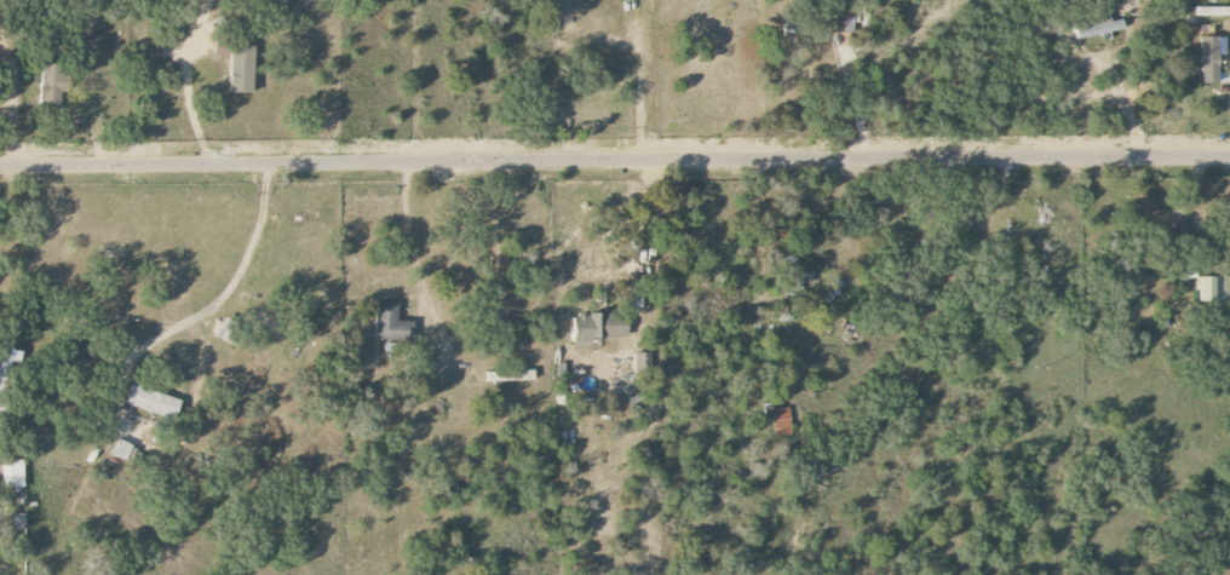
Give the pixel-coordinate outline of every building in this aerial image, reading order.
[(833,33),(853,33),(854,0),(834,0),(833,33)] [(1197,8),(1197,17),(1229,16),(1229,7),(1197,8)] [(1078,41),(1111,36),(1110,32),(1125,30),(1123,20),(1111,22),(1109,12),(1074,18),(1078,41)] [(1218,84),(1217,37),(1200,38),(1201,85),(1218,84)] [(253,94),(255,47),(232,47),(230,93),(253,94)] [(69,76),(63,76),(63,65),(41,64),(41,101),(69,101),(69,76)] [(812,274),(800,274),(800,287),(812,287),(812,274)] [(1199,278),(1200,304),(1225,303),(1224,277),(1199,278)] [(397,321),(398,303),(376,302),(375,340),(406,341),(406,321),(397,321)] [(619,337),(619,315),(572,316),(572,338),(619,337)] [(235,345),(242,324),(223,318),(216,339),(235,345)] [(649,352),(633,352),(633,375),(649,375),(649,352)] [(0,358),(0,381),(9,383),(13,361),(0,358)] [(534,369),(486,371),(486,383),(535,381),(534,369)] [(125,404),(174,421),(181,401),(133,384),(125,404)] [(773,436),(791,435),(790,408),(772,409),(773,436)] [(12,531),(25,530),(25,514),(11,514),(12,531)]
